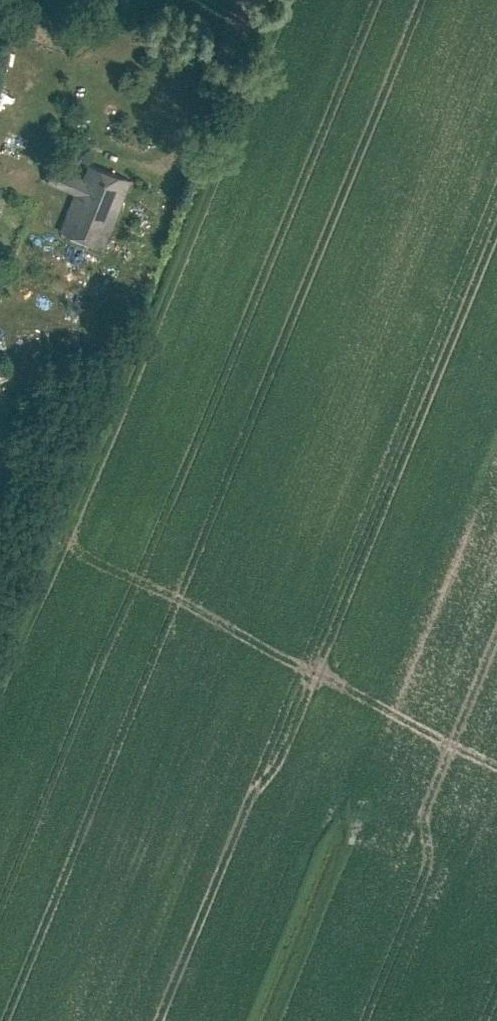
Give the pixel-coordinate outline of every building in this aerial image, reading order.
[(47,181),(75,193),(60,230),(104,248),(131,179),(89,163),(83,177),(54,165),(47,181)]
